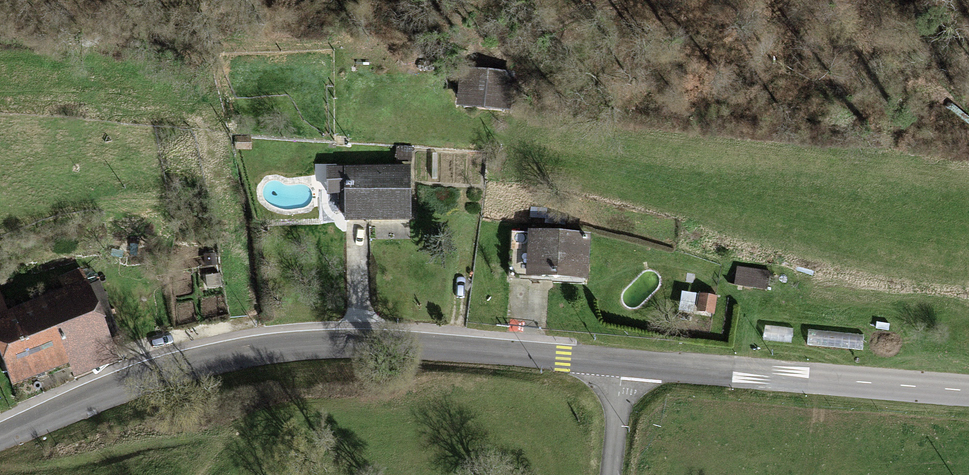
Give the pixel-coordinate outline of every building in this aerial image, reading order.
[(457,77),(455,115),(506,117),(507,79),(457,77)] [(236,154),(255,154),(254,138),(235,139),(236,154)] [(396,166),(413,167),(413,151),(396,151),(396,166)] [(326,203),(345,203),(344,227),(408,227),(409,174),(327,173),(326,203)] [(511,236),(508,283),(589,288),(592,241),(511,236)] [(739,270),(735,291),(770,297),(774,277),(739,270)] [(10,397),(58,375),(64,388),(118,363),(84,287),(0,325),(0,374),(10,397)] [(695,317),(716,319),(718,300),(697,297),(695,317)] [(766,326),(764,338),(791,341),(792,328),(766,326)] [(810,331),(809,343),(862,347),(863,335),(810,331)]
